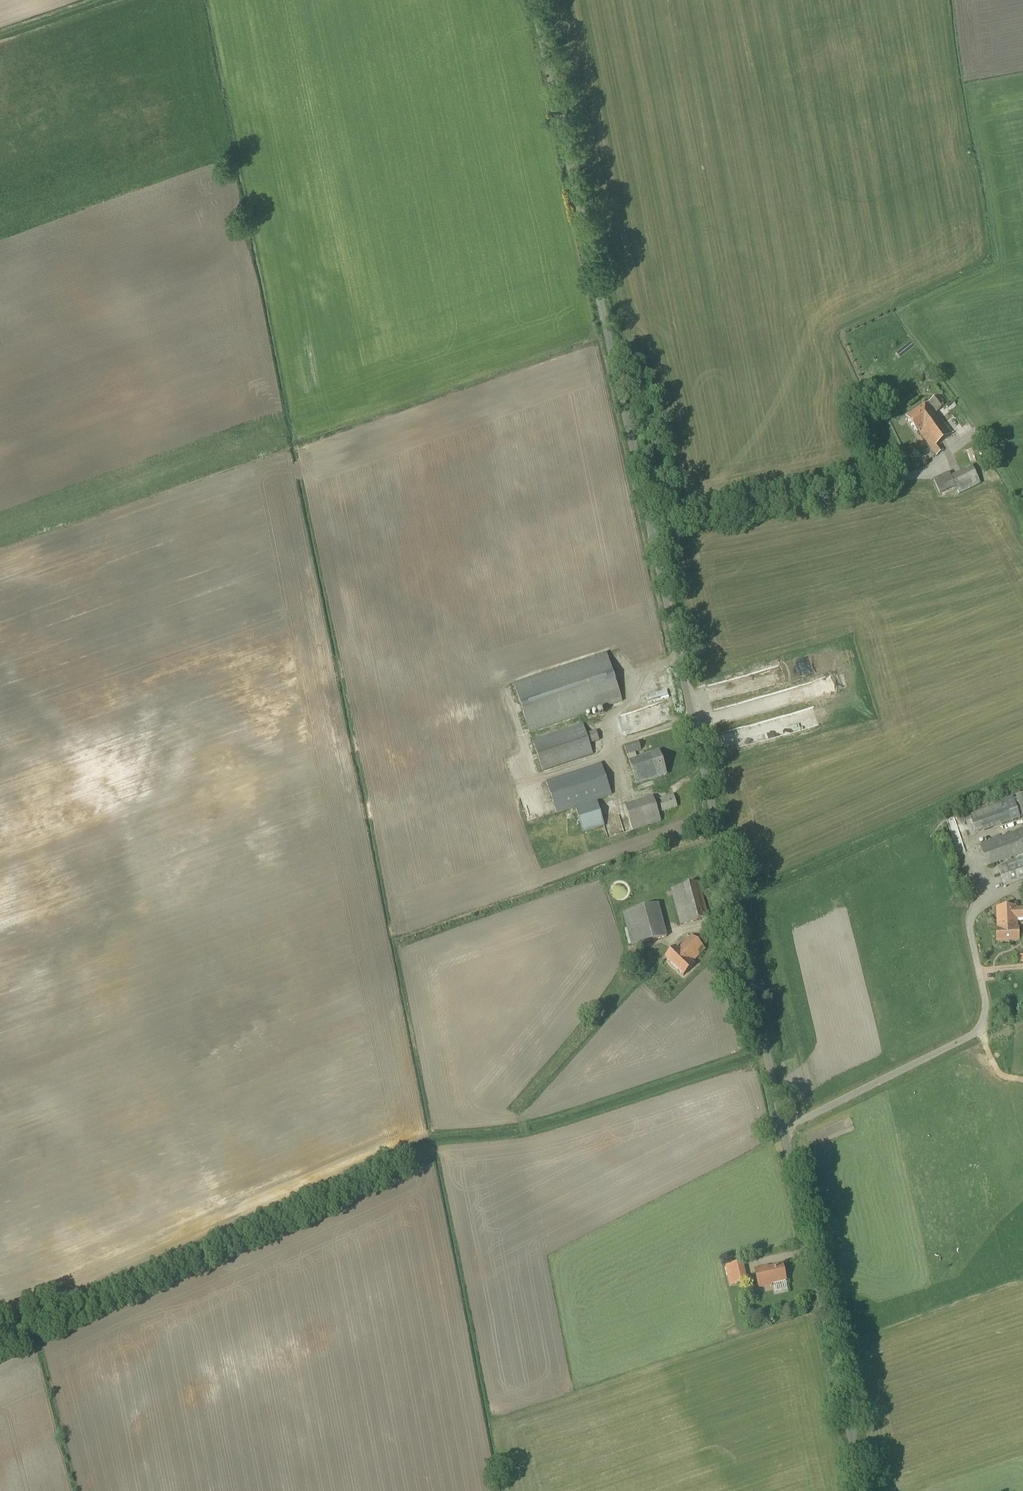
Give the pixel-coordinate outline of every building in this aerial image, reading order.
[(947,407),(939,396),(906,419),(917,434),(919,432),(936,457),(944,450),(939,444),(969,422),(954,402),(947,407)] [(852,408),(859,407),(857,398),(850,400),(852,408)] [(981,484),(972,466),(951,476),(949,473),(933,480),(940,495),(955,488),(959,495),(981,484)] [(530,733),(576,718),(622,702),(606,653),(513,684),(530,733)] [(634,730),(661,723),(658,707),(649,709),(650,714),(637,717),(637,716),(631,717),(634,730)] [(586,734),(583,724),(532,741),(543,771),(593,755),(590,744),(599,741),(596,731),(586,734)] [(627,755),(641,751),(638,742),(624,746),(627,755)] [(636,785),(667,775),(659,751),(629,761),(636,785)] [(556,814),(576,807),(612,795),(601,763),(579,770),(576,771),(546,781),(556,814)] [(677,808),(673,795),(654,801),(653,796),(625,805),(633,831),(661,822),(658,814),(677,808)] [(983,832),(1011,822),(1020,819),(1013,797),(1003,800),(968,812),(975,832),(983,829),(983,832)] [(575,809),(583,833),(605,826),(597,802),(576,809),(575,809)] [(1022,830),(979,845),(986,867),(1022,855),(1022,830)] [(997,867),(1004,887),(1022,881),(1022,858),(997,867)] [(680,926),(709,918),(699,882),(670,889),(680,926)] [(632,947),(667,937),(659,904),(622,914),(632,947)] [(1017,906),(996,907),(997,929),(996,929),(997,943),(1019,942),(1019,928),(1018,928),(1017,920),(1022,920),(1022,907),(1017,907),(1017,906)] [(706,950),(691,935),(678,949),(676,947),(665,958),(683,976),(694,966),(692,963),(706,950)] [(730,1286),(738,1284),(747,1282),(743,1261),(725,1266),(730,1286)] [(786,1281),(783,1264),(768,1267),(768,1266),(754,1269),(759,1289),(772,1286),(772,1284),(786,1281)]
